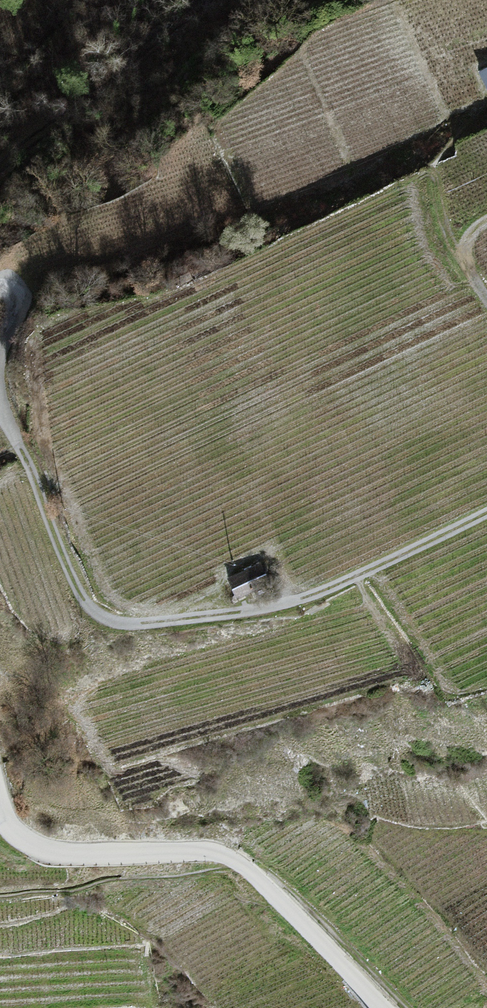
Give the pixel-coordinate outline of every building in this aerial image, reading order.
[(471,66),(486,98),(486,58),(471,66)] [(243,571),(224,579),(232,596),(251,588),(243,571)]
